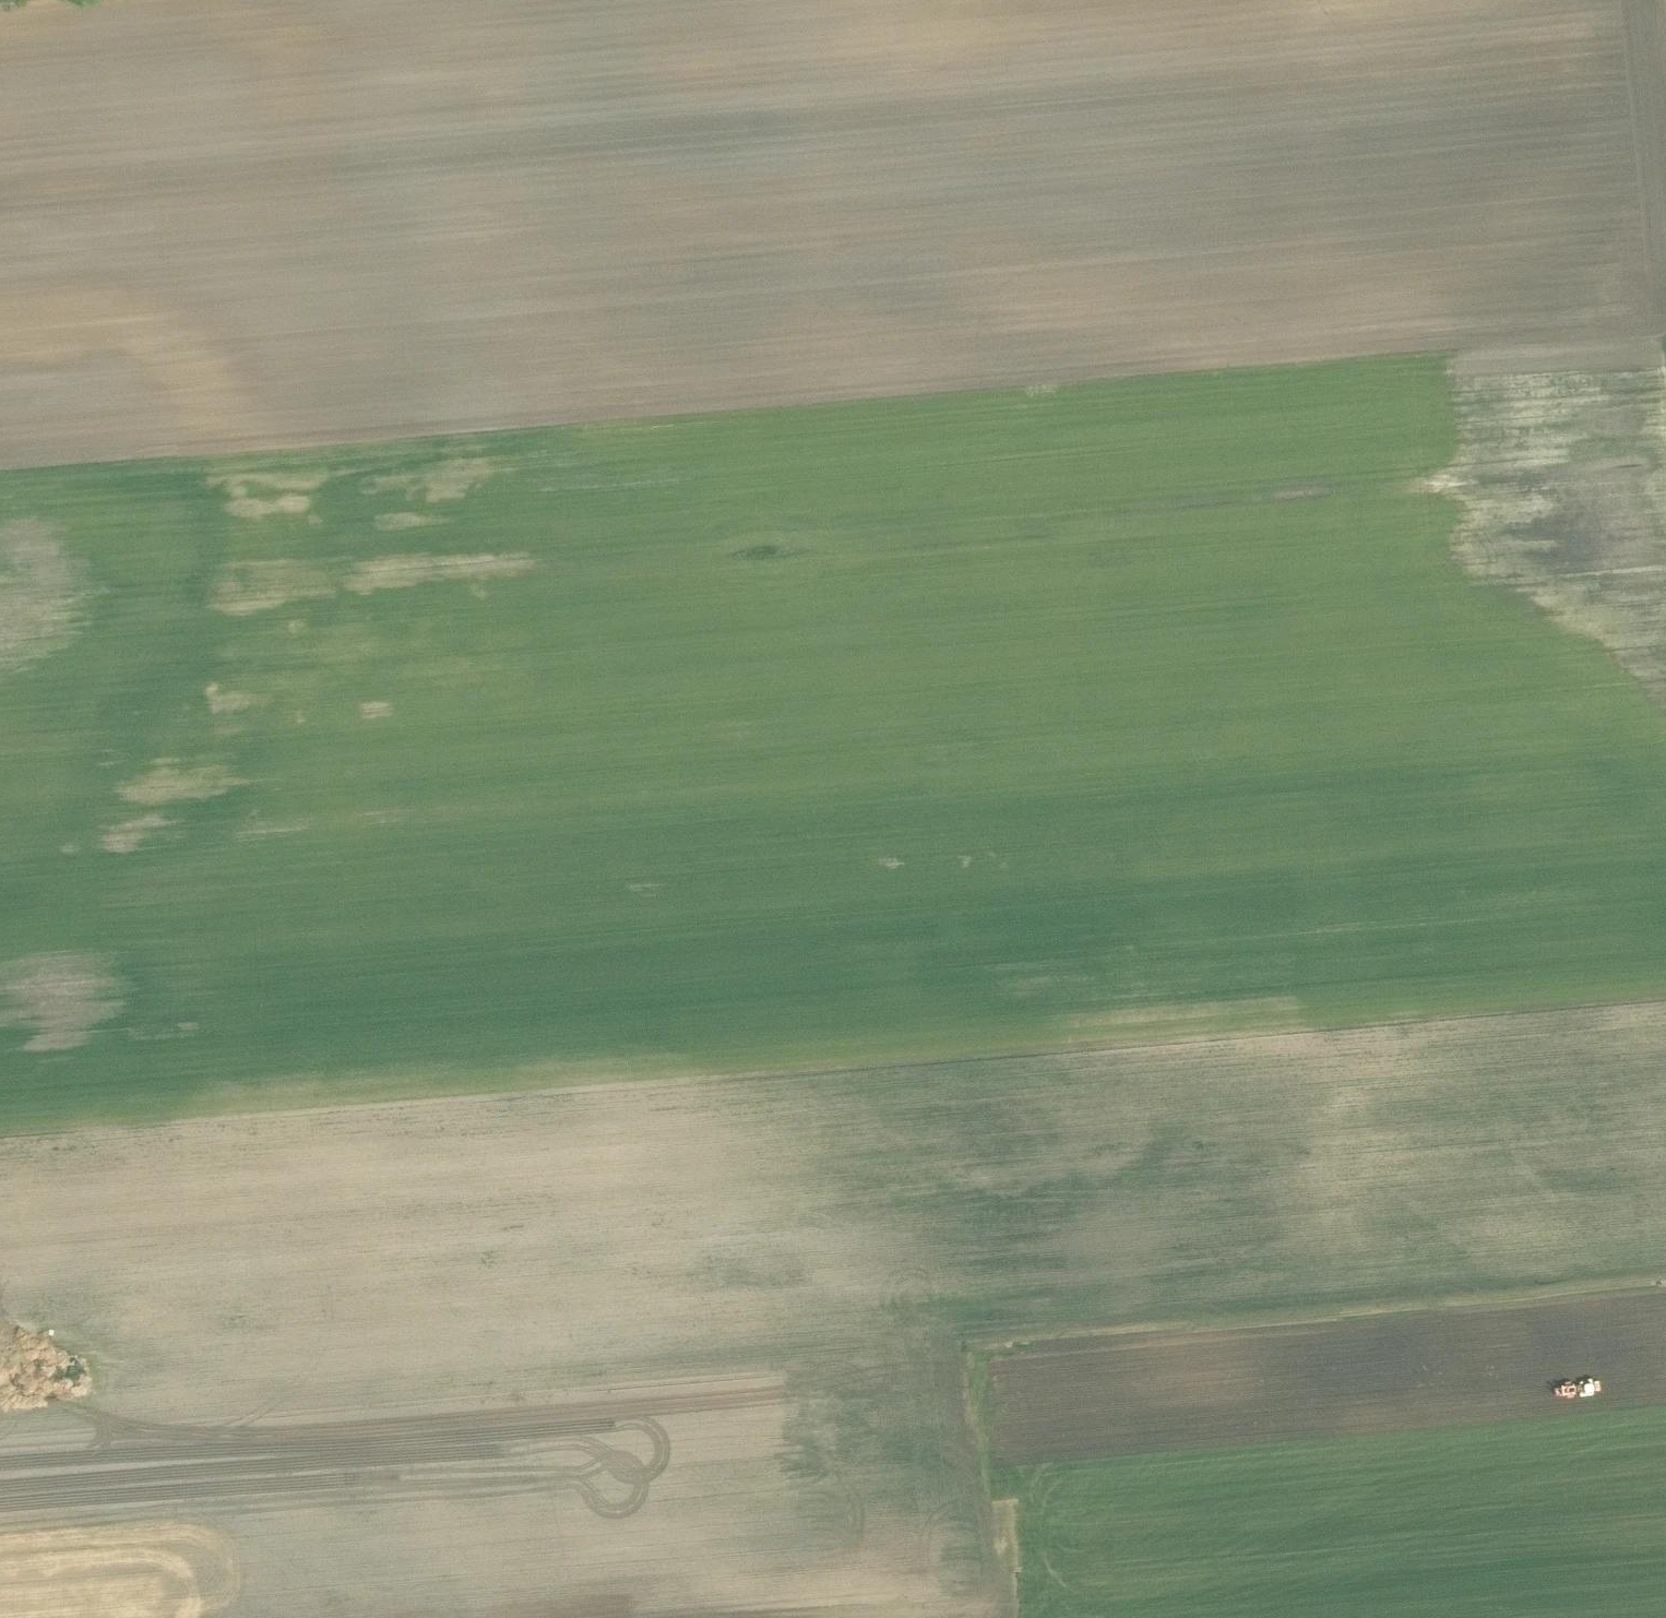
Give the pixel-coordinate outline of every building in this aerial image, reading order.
[(556,942),(586,940),(585,931),(555,933),(556,942)]
